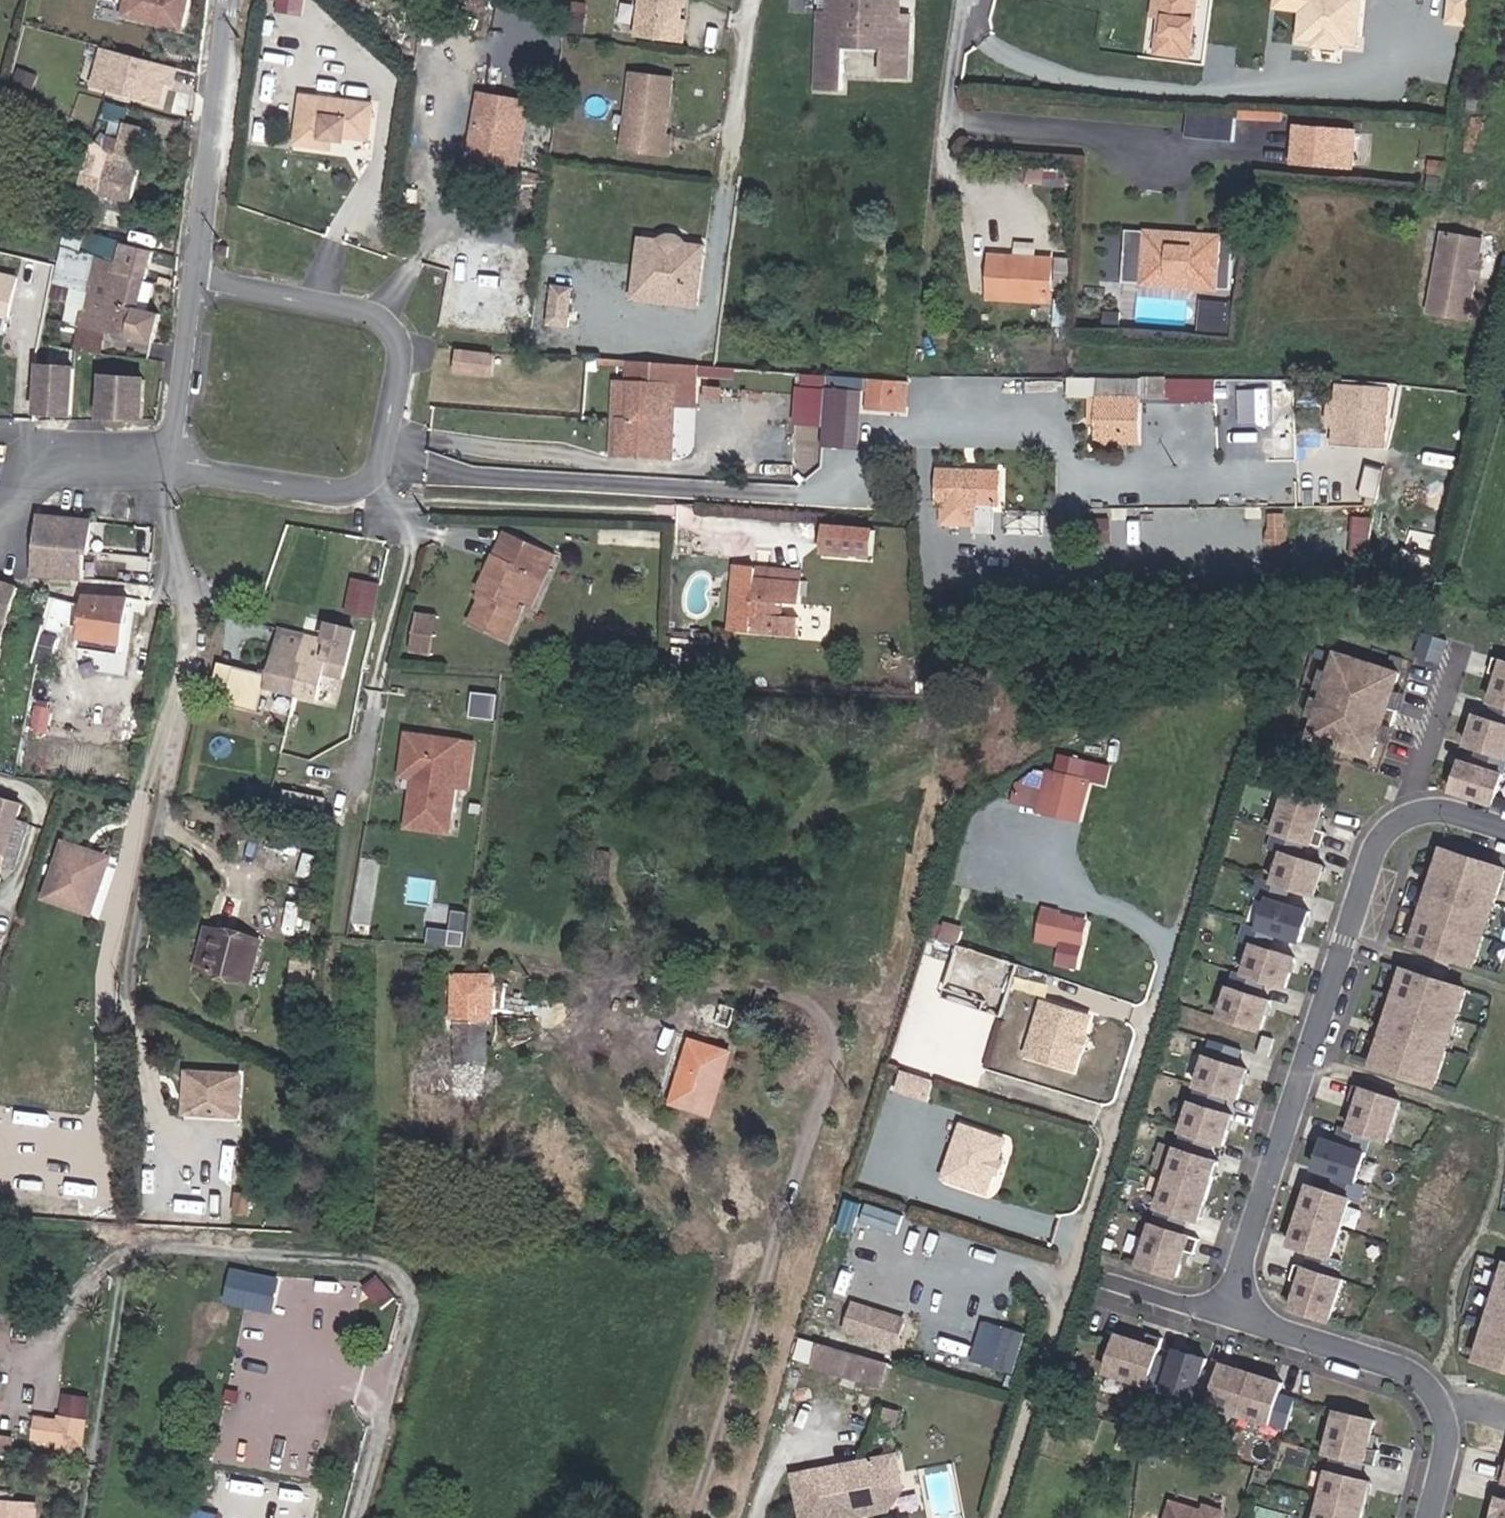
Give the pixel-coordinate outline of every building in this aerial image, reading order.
[(110,11),(131,15),(134,14),(155,18),(157,21),(182,27),(188,0),(113,0),(110,11)] [(307,12),(308,0),(280,0),(280,11),(307,12)] [(683,0),(643,0),(638,35),(684,41),(686,23),(680,22),(683,0)] [(908,16),(898,16),(893,16),(894,0),(834,0),(834,8),(834,14),(829,14),(819,13),(817,93),(839,94),(841,40),(881,41),(880,80),(906,81),(908,16)] [(1151,14),(1157,14),(1154,48),(1186,52),(1193,0),(1153,0),(1151,14)] [(1268,21),(1275,21),(1275,28),(1306,32),(1306,33),(1312,40),(1329,41),(1336,36),(1336,35),(1361,37),(1365,0),(1270,0),(1268,21)] [(1470,0),(1450,0),(1448,22),(1468,23),(1470,0)] [(1275,21),(1268,21),(1267,35),(1304,38),(1303,46),(1337,50),(1338,41),(1361,43),(1361,37),(1336,35),(1336,36),(1329,41),(1312,40),(1306,33),(1306,32),(1275,28),(1275,21)] [(1425,74),(1453,79),(1458,48),(1430,44),(1425,74)] [(164,105),(175,65),(99,45),(89,86),(164,105)] [(27,97),(32,77),(14,68),(9,88),(27,97)] [(666,135),(673,79),(634,74),(624,149),(670,154),(672,136),(666,135)] [(531,102),(487,94),(475,155),(519,163),(531,102)] [(371,103),(299,95),(295,142),(327,146),(328,138),(342,140),(342,135),(366,138),(371,103)] [(1287,106),(1235,103),(1235,113),(1282,116),(1287,106)] [(125,125),(112,122),(109,132),(123,136),(125,125)] [(133,197),(141,163),(132,160),(141,127),(126,123),(125,125),(123,136),(104,132),(102,140),(95,138),(83,186),(133,197)] [(1357,131),(1297,123),(1293,158),(1353,166),(1357,131)] [(132,160),(141,163),(149,129),(141,127),(132,160)] [(102,140),(104,132),(97,130),(95,138),(102,140)] [(89,230),(66,224),(60,245),(84,251),(89,230)] [(640,232),(639,239),(664,242),(667,239),(671,239),(675,240),(679,244),(703,247),(704,240),(686,238),(685,235),(682,232),(676,230),(668,229),(664,230),(658,234),(640,232)] [(1146,230),(1145,240),(1184,243),(1186,232),(1146,230)] [(1481,258),(1485,237),(1448,231),(1435,310),(1472,316),(1479,273),(1481,258)] [(1184,243),(1145,240),(1142,280),(1213,285),(1217,235),(1186,232),(1184,243)] [(104,256),(120,260),(125,240),(109,236),(104,256)] [(664,242),(639,239),(632,293),(696,301),(703,247),(679,244),(675,240),(671,239),(667,239),(664,242)] [(146,280),(154,248),(125,240),(120,260),(117,273),(146,280)] [(84,251),(60,245),(51,282),(84,291),(94,254),(84,251)] [(104,256),(94,254),(84,291),(77,321),(106,328),(153,340),(160,314),(144,310),(152,282),(146,280),(117,273),(120,260),(104,256)] [(1052,260),(992,255),(989,295),(1049,300),(1052,260)] [(6,330),(16,269),(0,267),(0,329),(6,330)] [(548,319),(568,321),(572,282),(552,280),(548,319)] [(1198,327),(1226,329),(1228,300),(1200,298),(1198,327)] [(106,328),(77,321),(71,346),(100,353),(106,328)] [(23,383),(13,346),(0,349),(0,391),(23,383)] [(453,372),(489,375),(490,356),(454,352),(453,372)] [(40,364),(34,407),(68,411),(73,368),(40,364)] [(670,374),(696,377),(697,367),(672,366),(670,374)] [(1097,422),(1097,442),(1136,443),(1138,372),(1099,371),(1098,395),(1097,422)] [(828,372),(823,444),(861,447),(866,375),(828,372)] [(102,375),(97,415),(137,420),(142,380),(102,375)] [(609,451),(618,451),(621,415),(629,416),(631,380),(614,379),(609,451)] [(621,415),(618,451),(671,454),(675,384),(631,380),(629,416),(621,415)] [(1338,443),(1388,447),(1393,384),(1342,380),(1338,443)] [(871,401),(899,404),(902,384),(873,382),(871,401)] [(1255,391),(1218,391),(1218,423),(1255,424),(1255,391)] [(1097,422),(1098,395),(1087,394),(1087,422),(1097,422)] [(1272,465),(1271,498),(1298,499),(1299,466),(1272,465)] [(939,470),(939,480),(976,481),(976,472),(939,470)] [(939,505),(995,505),(996,472),(976,472),(976,481),(939,480),(939,505)] [(1287,510),(1270,510),(1269,544),(1286,544),(1287,510)] [(95,519),(43,511),(36,571),(84,577),(87,553),(91,552),(95,519)] [(1374,517),(1356,515),(1348,563),(1367,565),(1374,517)] [(1111,517),(1087,517),(1087,540),(1111,540),(1111,517)] [(873,529),(824,524),(821,548),(870,553),(873,529)] [(489,558),(487,557),(474,588),(482,591),(470,624),(506,638),(517,610),(531,574),(542,578),(551,555),(498,535),(489,558)] [(756,577),(757,564),(734,562),(729,627),(796,632),(798,614),(754,611),(755,600),(799,603),(801,580),(756,577)] [(802,567),(757,564),(756,577),(801,580),(802,567)] [(542,578),(531,574),(517,610),(528,613),(542,578)] [(377,580),(352,575),(345,608),(369,614),(377,580)] [(10,614),(18,584),(0,579),(0,663),(10,614)] [(125,628),(129,597),(89,592),(87,604),(85,623),(100,625),(125,628)] [(60,596),(52,594),(44,625),(38,647),(35,663),(40,664),(50,630),(60,596)] [(438,656),(440,616),(418,615),(416,654),(438,656)] [(306,634),(294,691),(315,696),(326,656),(347,660),(354,627),(328,621),(324,637),(306,634)] [(1447,654),(1454,635),(1430,626),(1423,645),(1447,654)] [(306,634),(281,628),(267,684),(294,691),(306,634)] [(50,630),(40,664),(46,665),(55,631),(50,630)] [(635,644),(634,656),(651,658),(652,646),(635,644)] [(1374,749),(1402,665),(1340,645),(1313,728),(1374,749)] [(1504,772),(1504,659),(1497,656),(1492,671),(1501,674),(1493,701),(1494,701),(1489,717),(1478,713),(1468,744),(1479,748),(1474,763),(1463,759),(1453,790),(1495,804),(1504,772)] [(35,708),(31,732),(45,734),(49,711),(35,708)] [(453,785),(458,741),(406,735),(401,776),(412,778),(406,825),(448,831),(453,785)] [(471,742),(458,741),(453,785),(466,786),(471,742)] [(1092,778),(1030,765),(1011,801),(1027,804),(1035,811),(1083,821),(1092,778)] [(1283,900),(1287,884),(1313,891),(1322,860),(1296,853),(1301,837),(1318,842),(1323,827),(1313,824),(1321,797),(1287,788),(1221,1015),(1263,1027),(1272,997),(1261,994),(1266,978),(1286,983),(1295,953),(1270,946),(1274,930),(1300,937),(1308,907),(1283,900)] [(21,804),(0,798),(0,869),(21,804)] [(1468,961),(1500,865),(1438,845),(1406,941),(1468,961)] [(59,856),(106,871),(109,862),(62,846),(59,856)] [(610,851),(598,849),(594,879),(605,880),(610,851)] [(106,871),(59,856),(44,903),(90,919),(106,871)] [(1074,943),(1080,914),(1062,911),(1061,915),(1055,914),(1056,909),(1040,906),(1034,936),(1074,943)] [(954,948),(959,928),(941,923),(937,942),(954,948)] [(198,968),(207,970),(218,926),(208,924),(198,968)] [(218,926),(207,970),(249,980),(259,936),(218,926)] [(1002,1015),(1022,963),(959,939),(939,992),(1002,1015)] [(1429,1082),(1460,985),(1398,965),(1367,1061),(1429,1082)] [(490,1060),(493,974),(457,973),(455,1021),(449,1020),(449,1059),(490,1060)] [(299,994),(302,981),(288,979),(286,993),(299,994)] [(1095,1017),(1044,1000),(1026,1055),(1077,1071),(1084,1051),(1095,1017)] [(690,1038),(672,1032),(658,1072),(677,1078),(690,1038)] [(690,1038),(677,1078),(658,1072),(651,1093),(710,1112),(731,1050),(690,1038)] [(1088,1039),(1084,1051),(1092,1053),(1096,1042),(1088,1039)] [(1213,1039),(1140,1265),(1179,1277),(1187,1251),(1197,1254),(1202,1238),(1184,1233),(1190,1216),(1201,1220),(1220,1160),(1209,1157),(1214,1141),(1225,1144),(1235,1113),(1224,1109),(1229,1095),(1240,1098),(1249,1068),(1238,1065),(1243,1049),(1213,1039)] [(182,1116),(191,1116),(193,1068),(184,1067),(182,1116)] [(193,1068),(191,1116),(193,1116),(236,1117),(238,1070),(193,1068)] [(926,1086),(884,1072),(878,1088),(921,1102),(926,1086)] [(1362,1202),(1368,1185),(1358,1182),(1373,1136),(1390,1141),(1404,1100),(1356,1084),(1351,1099),(1361,1102),(1352,1129),(1343,1126),(1337,1142),(1327,1138),(1317,1168),(1337,1175),(1332,1191),(1312,1184),(1292,1244),(1313,1251),(1308,1267),(1298,1264),(1293,1279),(1302,1282),(1294,1308),(1332,1321),(1346,1279),(1338,1276),(1344,1260),(1334,1257),(1353,1199),(1362,1202)] [(989,1138),(956,1127),(938,1179),(971,1190),(983,1186),(987,1174),(982,1170),(984,1162),(991,1162),(995,1149),(989,1138)] [(995,1149),(998,1141),(989,1138),(995,1149)] [(996,1176),(999,1165),(991,1162),(984,1162),(982,1170),(987,1174),(996,1176)] [(250,1192),(233,1191),(232,1208),(248,1210),(250,1192)] [(275,1308),(280,1272),(230,1265),(225,1301),(275,1308)] [(1478,1355),(1504,1364),(1504,1268),(1478,1355)] [(894,1343),(901,1319),(854,1304),(846,1327),(894,1343)] [(983,1317),(970,1358),(1016,1373),(1030,1332),(983,1317)] [(1224,1374),(1208,1369),(1211,1358),(1181,1349),(1178,1360),(1162,1355),(1167,1338),(1152,1333),(1149,1342),(1122,1334),(1110,1372),(1290,1429),(1300,1398),(1284,1393),(1287,1382),(1227,1363),(1224,1374)] [(869,1357),(820,1342),(811,1368),(861,1383),(869,1357)] [(90,1444),(93,1393),(62,1391),(60,1414),(34,1412),(32,1440),(90,1444)] [(1373,1481),(1362,1478),(1366,1462),(1377,1465),(1381,1449),(1372,1447),(1379,1420),(1340,1409),(1329,1451),(1335,1453),(1317,1517),(1363,1517),(1373,1481)] [(894,1429),(898,1413),(881,1410),(878,1424),(894,1429)] [(896,1454),(887,1456),(893,1486),(880,1502),(859,1506),(860,1515),(886,1510),(903,1486),(896,1454)] [(793,1474),(802,1517),(821,1514),(821,1517),(846,1517),(860,1515),(859,1506),(880,1502),(893,1486),(887,1456),(793,1474)] [(260,1507),(263,1478),(230,1475),(227,1504),(260,1507)] [(18,1503),(18,1487),(0,1487),(0,1517),(31,1517),(31,1503),(18,1503)] [(1500,1492),(1494,1517),(1504,1517),(1504,1494),(1500,1492)] [(1173,1504),(1169,1517),(1219,1517),(1221,1512),(1206,1507),(1203,1512),(1173,1504)] [(211,1514),(180,1509),(178,1517),(210,1517),(211,1514)]
